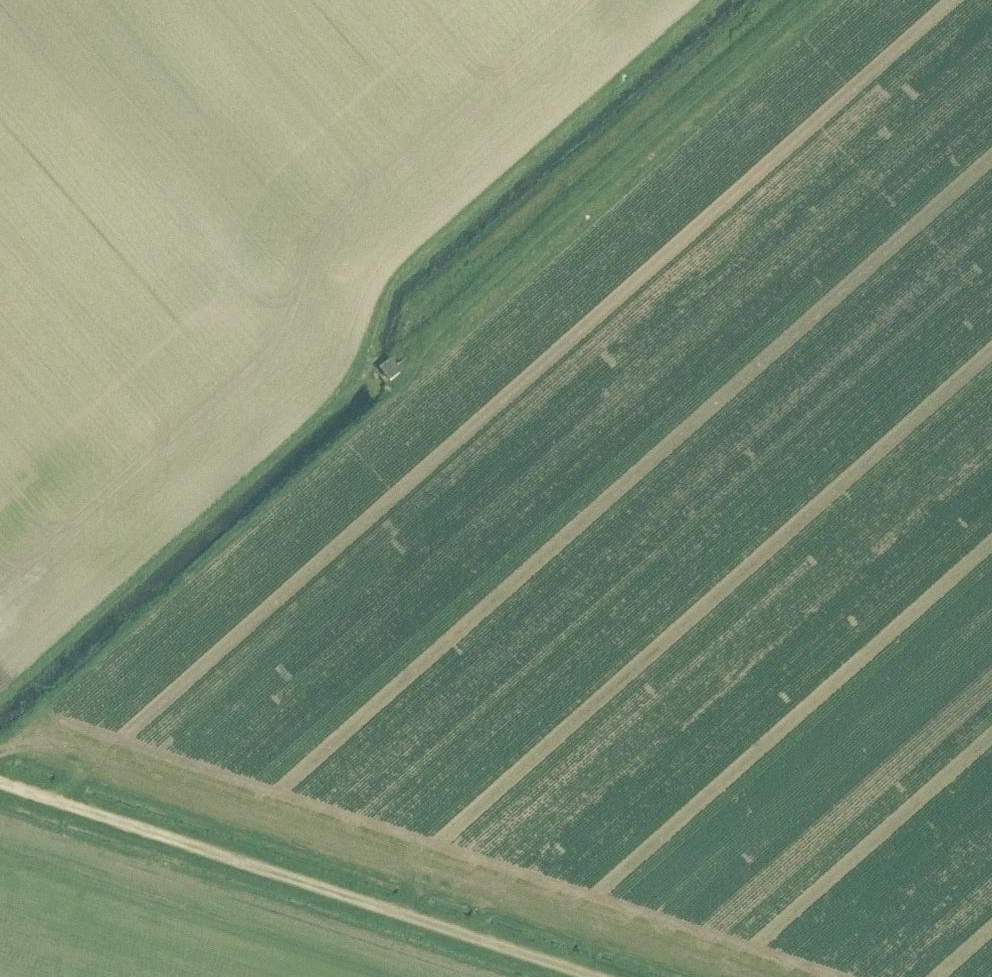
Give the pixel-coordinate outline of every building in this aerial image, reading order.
[(404,378),(391,365),(379,378),(392,390),(404,378)]
